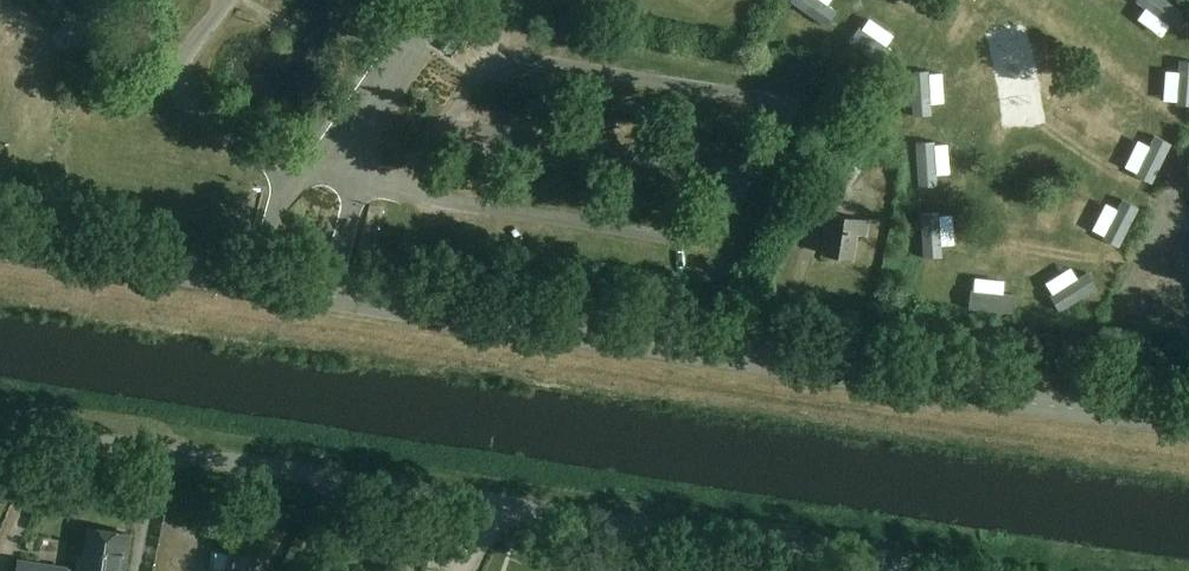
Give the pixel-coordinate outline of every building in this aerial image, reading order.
[(1012,48),(990,73),(1005,86),(1027,60),(1012,48)] [(1027,101),(1041,110),(1056,86),(1041,77),(1027,101)] [(908,136),(897,153),(931,174),(941,157),(908,136)] [(1105,136),(1096,148),(1110,157),(1118,145),(1105,136)] [(1139,160),(1130,180),(1147,187),(1155,167),(1139,160)] [(861,169),(848,161),(832,185),(845,193),(861,169)] [(868,220),(829,214),(822,253),(853,258),(857,233),(866,234),(868,220)] [(1002,308),(1003,275),(979,274),(977,308),(1002,308)] [(1050,313),(1058,280),(1042,276),(1035,309),(1050,313)] [(1082,317),(1101,318),(1104,286),(1085,285),(1082,317)] [(129,534),(89,529),(83,567),(78,567),(77,570),(123,570),(129,534)] [(215,548),(211,551),(208,567),(211,570),(256,570),(259,553),(230,549),(230,550),(215,548)] [(19,560),(17,570),(74,570),(63,569),(64,566),(37,562),(19,560)]
